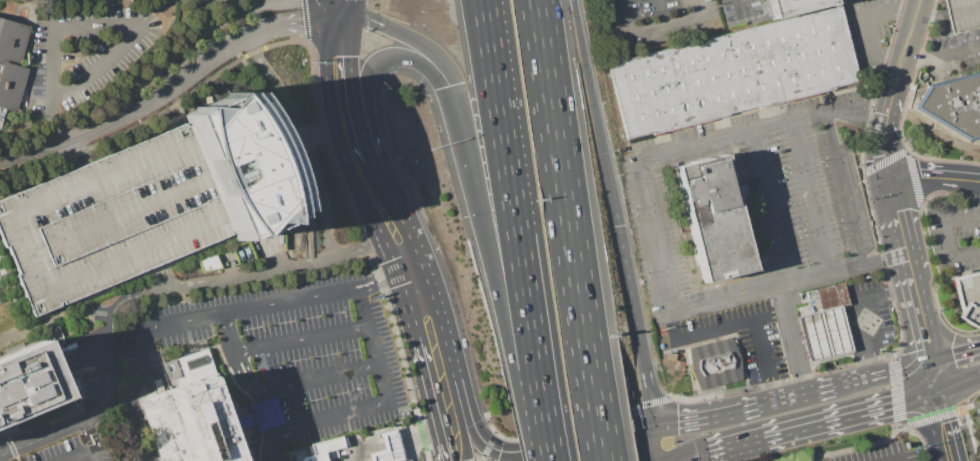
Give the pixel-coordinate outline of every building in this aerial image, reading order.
[(772,18),(833,3),(832,0),(768,0),(772,18)] [(947,16),(951,33),(979,27),(979,32),(979,0),(943,0),(947,16)] [(858,81),(839,5),(607,63),(626,139),(858,81)] [(4,108),(0,123),(0,18),(29,26),(18,66),(27,68),(15,112),(4,108)] [(924,84),(979,70),(979,137),(965,141),(910,108),(924,84)] [(184,114),(231,95),(248,92),(261,111),(272,129),(281,148),(288,168),(293,188),(297,211),(282,220),(236,240),(184,114)] [(4,247),(0,238),(0,199),(13,194),(15,197),(18,196),(16,193),(77,167),(184,123),(185,126),(188,125),(233,233),(158,264),(32,316),(15,274),(18,273),(6,246),(4,247)] [(702,282),(751,270),(722,154),(673,167),(702,282)] [(198,260),(202,271),(219,266),(215,255),(198,260)] [(959,311),(956,317),(977,330),(979,329),(979,271),(951,278),(959,311)] [(848,305),(820,312),(814,289),(842,282),(848,305)] [(851,351),(840,305),(796,316),(808,362),(851,351)] [(698,390),(741,379),(739,357),(730,337),(687,348),(689,370),(698,390)] [(66,397),(0,424),(0,358),(43,340),(66,397)] [(243,452),(246,460),(239,460),(209,377),(177,388),(176,386),(174,380),(183,377),(177,358),(206,348),(226,404),(234,401),(237,409),(243,407),(246,414),(250,425),(252,432),(245,435),(248,442),(239,445),(241,452),(243,452)] [(209,377),(239,460),(160,460),(138,399),(176,386),(177,388),(209,377)] [(246,414),(250,413),(247,404),(274,395),(284,423),(256,433),(253,424),(250,425),(246,414)] [(370,460),(400,460),(404,460),(395,428),(379,432),(383,449),(368,453),(370,460)] [(312,454),(311,453),(308,454),(307,450),(306,446),(310,445),(309,444),(340,436),(341,437),(344,436),(345,440),(346,444),(342,445),(343,447),(324,451),(312,454)] [(324,451),(312,454),(302,456),(300,460),(326,460),(324,451)]
